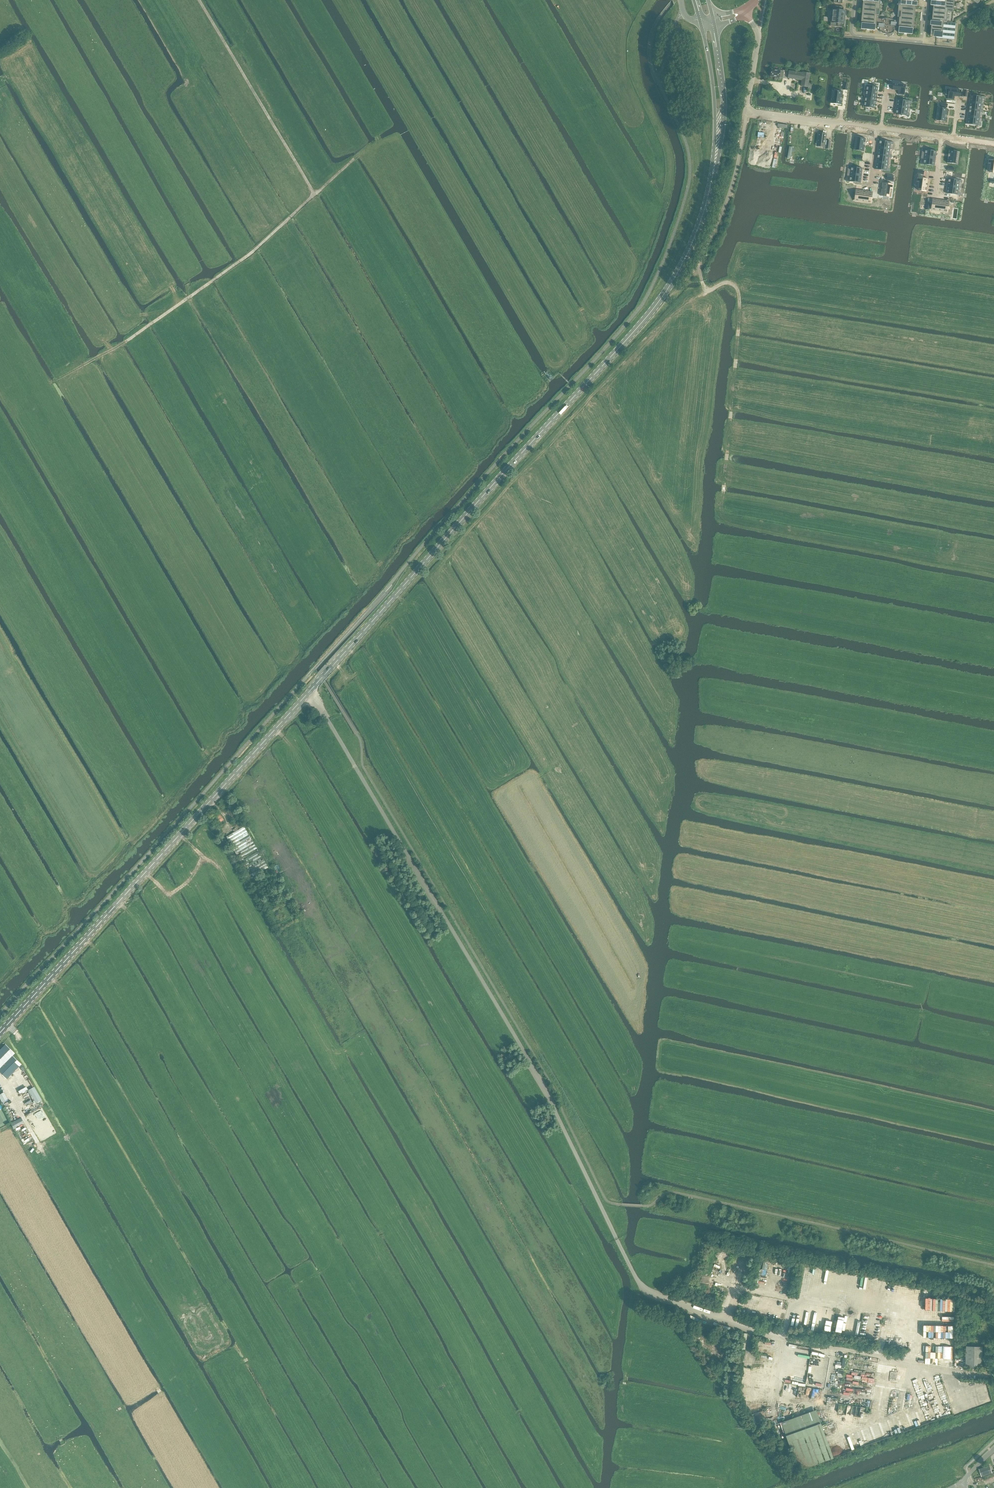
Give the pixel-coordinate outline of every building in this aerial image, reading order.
[(863,0),(863,3),(863,7),(861,24),(862,24),(861,29),(866,29),(867,29),(867,31),(869,31),(869,30),(870,30),(875,30),(875,28),(876,28),(879,28),(880,32),(884,33),(886,34),(887,34),(890,34),(893,33),(894,30),(898,31),(899,31),(899,33),(903,33),(904,33),(905,33),(905,34),(907,35),(907,33),(908,33),(912,34),(913,29),(914,29),(915,12),(916,9),(916,6),(916,3),(917,0),(899,0),(897,21),(894,21),(894,20),(893,20),(892,19),(891,19),(890,18),(889,18),(888,18),(887,18),(886,18),(885,18),(884,18),(883,18),(883,19),(882,19),(881,19),(878,19),(880,0),(863,0)] [(931,2),(932,3),(932,5),(933,5),(930,35),(937,36),(936,38),(954,40),(956,23),(952,23),(955,0),(931,0),(931,2)] [(844,7),(835,6),(835,10),(833,9),(832,22),(831,22),(831,26),(842,27),(842,23),(844,24),(845,11),(843,10),(844,7)] [(783,71),(772,69),(772,70),(771,70),(770,70),(770,72),(770,73),(771,73),(770,76),(775,77),(775,79),(779,80),(779,78),(782,78),(783,74),(783,73),(783,71)] [(789,71),(788,78),(798,79),(802,80),(801,86),(808,87),(808,82),(810,73),(803,72),(803,73),(799,72),(789,71)] [(893,86),(892,90),(898,91),(897,94),(904,95),(906,85),(893,83),(893,86)] [(865,91),(864,96),(876,98),(878,88),(878,87),(865,85),(865,91)] [(949,89),(947,99),(954,100),(954,97),(960,97),(961,90),(949,89)] [(830,103),(841,105),(843,92),(832,90),(832,91),(834,91),(833,103),(830,103)] [(970,95),(969,102),(981,104),(982,99),(985,99),(985,97),(970,95)] [(864,96),(863,107),(875,109),(875,108),(876,98),(864,96)] [(897,99),(896,107),(908,108),(909,103),(911,104),(911,101),(897,99)] [(969,102),(968,109),(983,111),(983,110),(981,110),(981,104),(969,102)] [(896,107),(894,114),(909,116),(910,114),(907,113),(908,108),(896,107)] [(940,108),(938,121),(946,122),(948,109),(940,108)] [(968,109),(967,117),(979,118),(980,112),(983,113),(983,111),(968,109)] [(967,117),(966,124),(981,126),(981,124),(979,123),(979,118),(967,117)] [(794,134),(793,138),(794,138),(793,141),(801,143),(802,131),(795,130),(794,134)] [(818,133),(817,144),(826,145),(826,149),(829,149),(830,141),(827,141),(825,140),(825,134),(826,134),(818,133)] [(857,147),(856,150),(858,151),(864,152),(866,139),(858,138),(857,147)] [(879,140),(878,148),(890,149),(891,144),(893,145),(893,142),(879,140)] [(878,148),(877,155),(892,157),(892,156),(889,155),(890,149),(878,148)] [(922,149),(921,151),(924,152),(923,157),(936,159),(937,151),(922,149)] [(949,150),(947,163),(954,164),(956,151),(949,150)] [(877,155),(876,162),(888,164),(889,158),(891,158),(892,157),(877,155)] [(920,161),(920,164),(935,166),(936,159),(923,157),(923,162),(920,161)] [(876,162),(875,169),(890,171),(890,169),(887,169),(888,164),(876,162)] [(848,166),(847,169),(850,169),(849,174),(862,176),(863,168),(848,166)] [(846,179),(846,181),(861,183),(862,176),(849,174),(849,179),(846,179)] [(917,178),(916,182),(919,183),(918,191),(926,192),(927,179),(917,178)] [(947,179),(946,186),(959,188),(960,183),(962,183),(962,181),(947,179)] [(882,183),(881,196),(885,197),(885,196),(888,197),(888,192),(889,192),(889,189),(892,189),(893,184),(882,183)] [(946,186),(945,193),(960,196),(961,193),(958,193),(959,188),(946,186)] [(856,191),(855,200),(871,202),(872,193),(856,191)] [(931,209),(947,212),(949,202),(933,200),(932,207),(931,209)] [(243,825),(238,817),(233,808),(227,812),(232,821),(233,821),(238,829),(243,825)] [(218,824),(224,820),(217,810),(212,814),(218,824)] [(244,826),(223,838),(248,879),(268,867),(244,826)] [(21,1064),(12,1056),(14,1054),(5,1045),(0,1050),(0,1072),(6,1078),(21,1064)] [(34,1087),(28,1090),(36,1103),(42,1100),(34,1087)] [(21,1118),(10,1124),(13,1129),(16,1128),(16,1127),(24,1123),(21,1118)] [(966,1346),(966,1367),(982,1367),(983,1346),(966,1346)] [(798,1470),(833,1457),(816,1410),(782,1422),(798,1470)] [(989,1465),(979,1468),(981,1476),(992,1473),(989,1465)]
